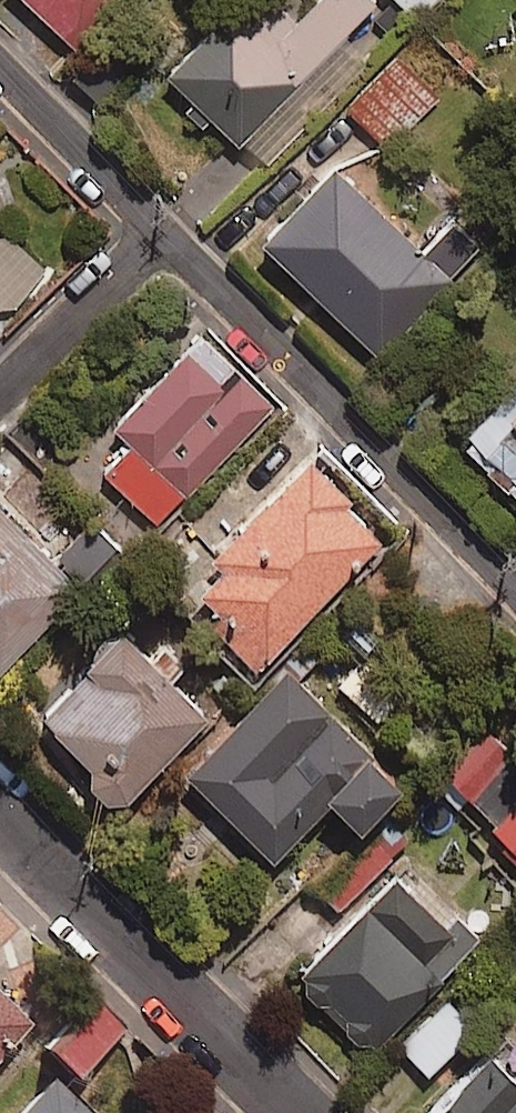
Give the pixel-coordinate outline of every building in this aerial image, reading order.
[(69,41),(110,0),(27,0),(69,41)] [(368,0),(309,0),(290,18),(273,0),(223,0),(158,64),(256,165),(367,55),(342,29),(369,2),(368,0)] [(410,16),(428,0),(396,0),(410,16)] [(432,99),(392,55),(343,99),(384,143),(432,99)] [(416,247),(327,160),(255,234),(373,350),(488,234),(458,204),(416,247)] [(128,439),(179,491),(268,406),(234,371),(220,385),(181,344),(106,416),(128,439)] [(454,432),(515,493),(515,369),(454,432)] [(149,521),(179,491),(128,439),(98,468),(149,521)] [(246,664),(375,540),(339,503),(345,497),(304,455),(204,551),(214,561),(190,583),(214,608),(202,619),(246,664)] [(0,507),(0,654),(74,582),(0,507)] [(199,713),(111,623),(24,708),(111,798),(199,713)] [(253,685),(230,659),(203,682),(226,708),(253,685)] [(359,660),(334,686),(375,725),(400,699),(359,660)] [(397,785),(281,666),(178,766),(269,859),(332,797),(358,823),(397,785)] [(426,778),(456,809),(468,798),(515,848),(515,759),(482,724),(426,778)] [(464,947),(387,868),(282,970),(359,1049),(464,947)] [(0,989),(0,1050),(30,1021),(0,989)] [(448,992),(395,1042),(424,1073),(477,1023),(448,992)] [(126,1026),(98,996),(49,1042),(77,1071),(126,1026)] [(417,1112),(515,1112),(515,1078),(507,1086),(474,1052),(414,1110),(417,1112)] [(53,1073),(10,1112),(91,1112),(53,1073)]
